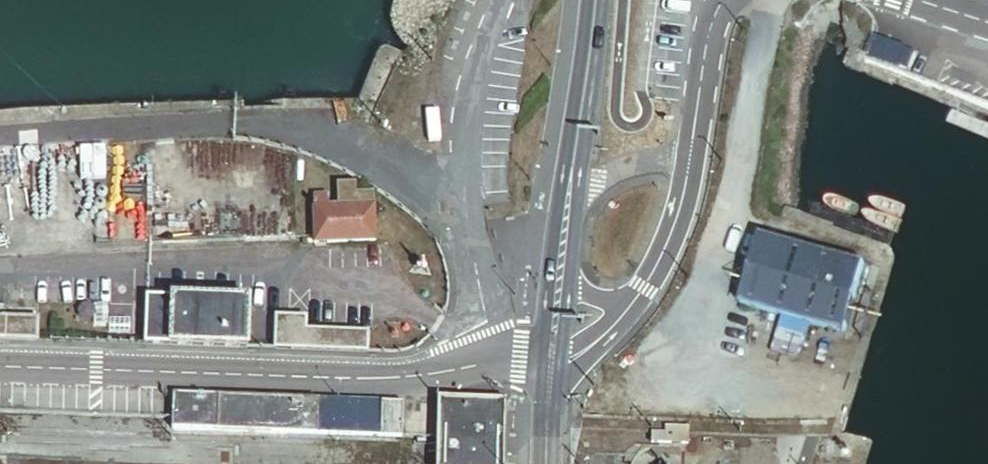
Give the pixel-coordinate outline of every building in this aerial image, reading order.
[(921,56),(875,42),(867,66),(913,81),(921,56)] [(313,210),(314,247),(376,246),(375,200),(359,201),(359,189),(337,190),(337,216),(329,216),(329,209),(313,210)] [(740,310),(846,341),(866,275),(760,243),(740,310)] [(144,301),(142,349),(242,352),(244,305),(144,301)] [(42,336),(43,314),(0,313),(0,334),(42,336)] [(276,320),(275,351),(366,355),(367,335),(306,333),(306,321),(276,320)] [(403,409),(380,408),(174,400),(174,418),(173,433),(316,439),(316,438),(379,440),(402,441),(403,409)] [(439,405),(437,442),(437,463),(496,463),(498,407),(439,405)] [(695,442),(696,423),(669,422),(669,429),(657,429),(657,441),(695,442)]
